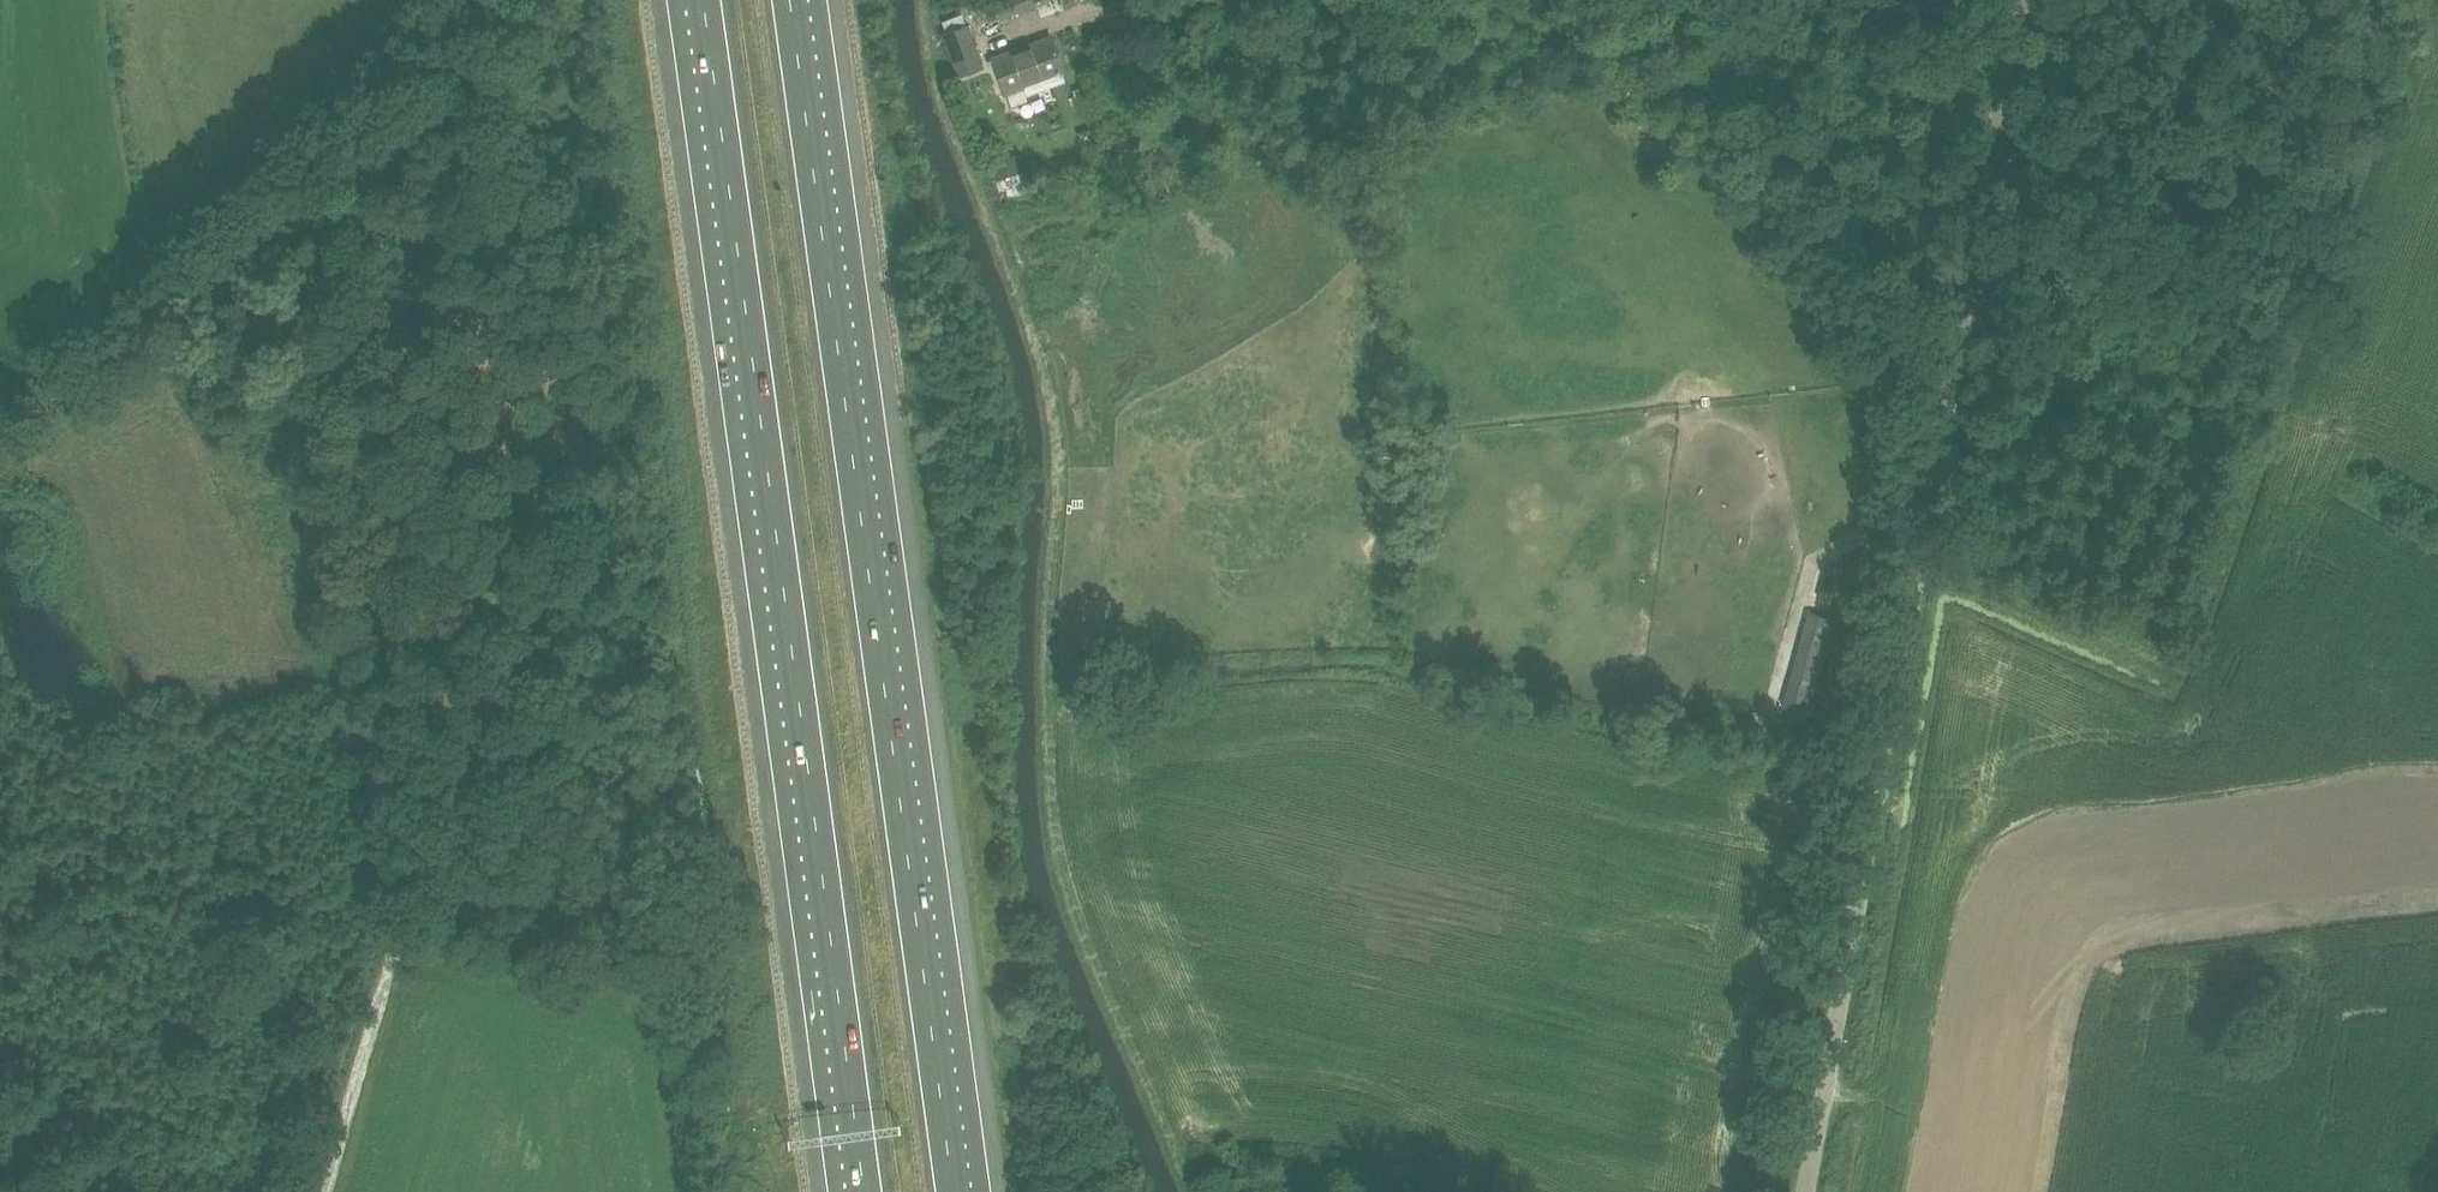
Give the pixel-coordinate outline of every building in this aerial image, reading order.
[(1016,14),(1011,0),(1000,0),(994,2),(1001,20),(1016,14)] [(983,66),(968,24),(946,32),(961,74),(983,66)] [(1063,80),(1060,72),(1064,71),(1051,37),(992,58),(1004,92),(1023,86),(1026,93),(1063,80)] [(1009,157),(994,162),(1001,181),(1015,176),(1021,173),(1014,155),(1009,157)] [(1845,576),(1827,570),(1819,597),(1837,603),(1845,576)] [(1809,698),(1794,694),(1785,726),(1800,730),(1809,698)]
